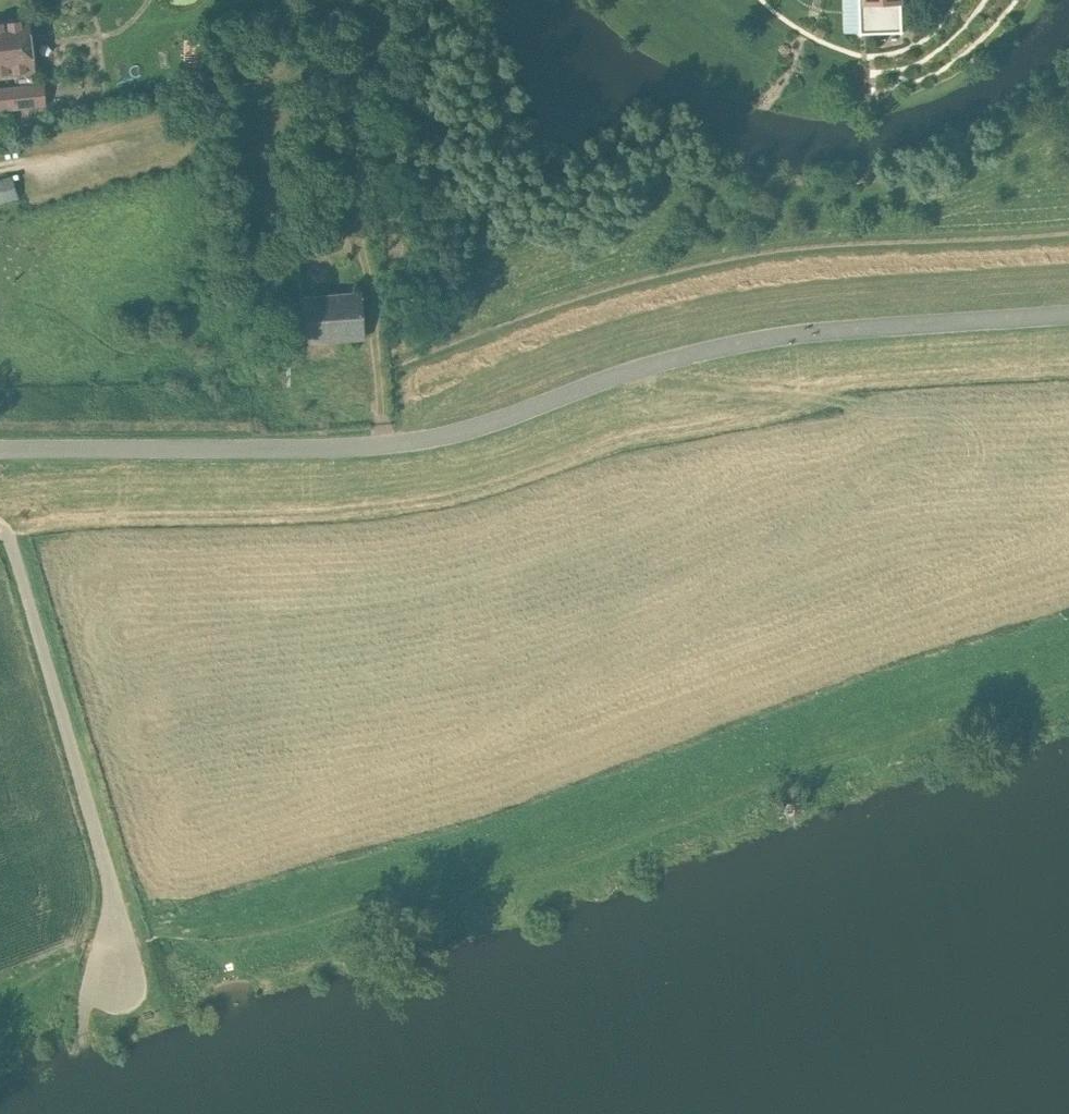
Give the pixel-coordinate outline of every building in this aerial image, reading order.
[(859,33),(901,31),(900,0),(858,0),(859,33)] [(21,74),(23,87),(8,89),(6,89),(9,110),(10,110),(47,106),(45,84),(32,86),(30,73),(35,72),(29,17),(0,20),(0,76),(21,74)] [(0,89),(0,111),(9,110),(6,89),(0,89)] [(0,178),(0,203),(19,198),(12,175),(0,178)] [(304,333),(364,329),(362,294),(302,299),(304,333)]
